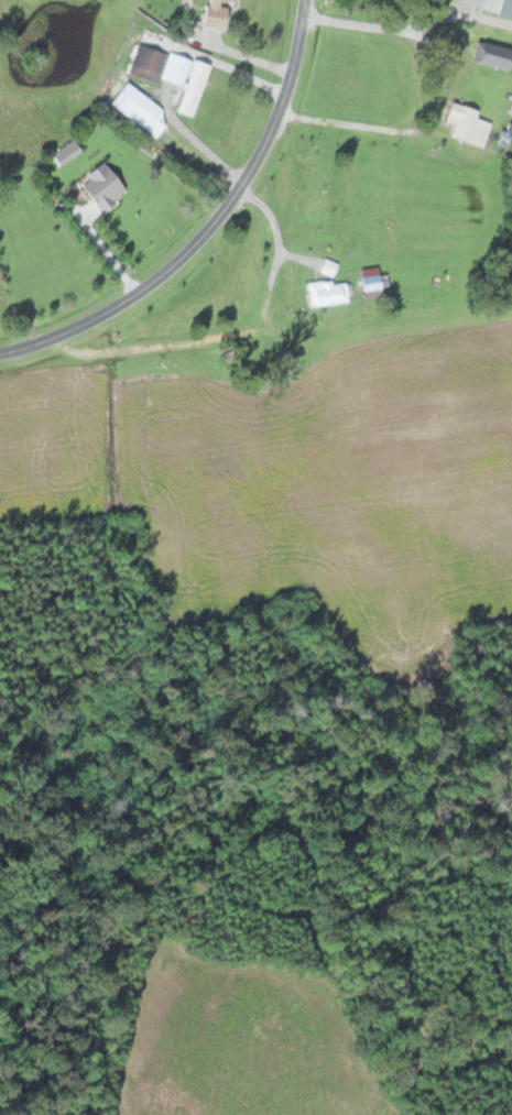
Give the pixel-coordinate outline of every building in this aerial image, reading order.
[(225,28),(228,5),(234,5),(234,0),(200,0),(197,25),(225,28)] [(498,14),(511,17),(511,0),(500,0),(498,14)] [(511,53),(511,49),(477,39),(471,60),(507,70),(511,53)] [(181,88),(189,60),(137,45),(129,73),(181,88)] [(176,110),(189,115),(208,66),(196,61),(176,110)] [(477,110),(449,102),(444,121),(454,124),(450,137),(484,146),(490,123),(474,118),(477,110)] [(80,151),(72,139),(51,154),(59,165),(80,151)] [(102,212),(126,191),(101,162),(77,182),(102,212)] [(361,277),(364,291),(381,287),(378,273),(361,277)] [(345,304),(345,282),(308,281),(308,304),(345,304)]
